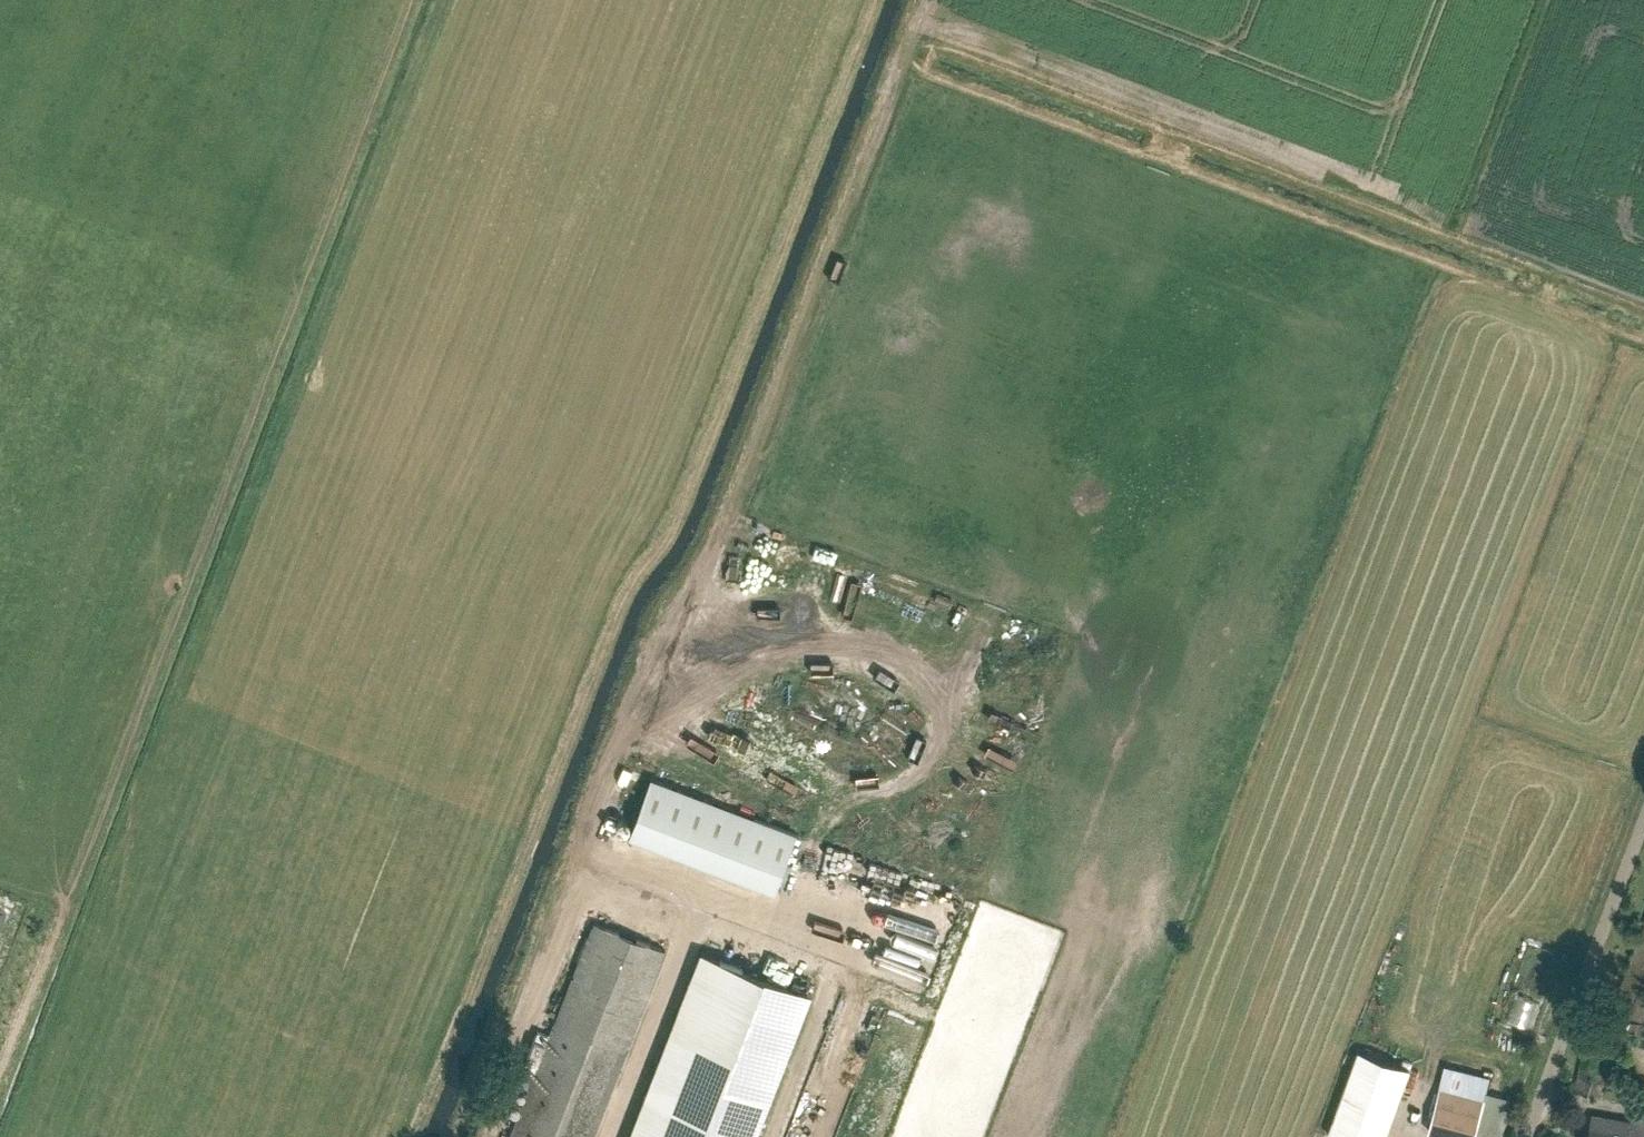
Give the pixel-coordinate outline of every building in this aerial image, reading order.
[(637,775),(617,835),(767,886),(787,826),(637,775)] [(626,1049),(665,949),(594,921),(510,1136),(592,1136),(626,1049)] [(1643,1031),(1643,930),(1610,1020),(1643,1032),(1643,1031)] [(810,993),(700,951),(628,1136),(755,1136),(810,993)] [(1505,1018),(1530,1027),(1539,1001),(1514,992),(1505,1018)] [(1374,1136),(1388,1136),(1417,1057),(1367,1038),(1335,1122),(1374,1136)] [(1603,1096),(1607,1081),(1613,1054),(1584,1048),(1574,1089),(1603,1096)] [(1475,1136),(1487,1091),(1491,1076),(1445,1064),(1427,1130),(1453,1136),(1474,1136),(1475,1136)] [(1514,1100),(1487,1091),(1475,1136),(1477,1136),(1502,1136),(1514,1100)] [(1641,1118),(1640,1122),(1593,1114),(1589,1136),(1643,1136),(1643,1119),(1641,1118)]
